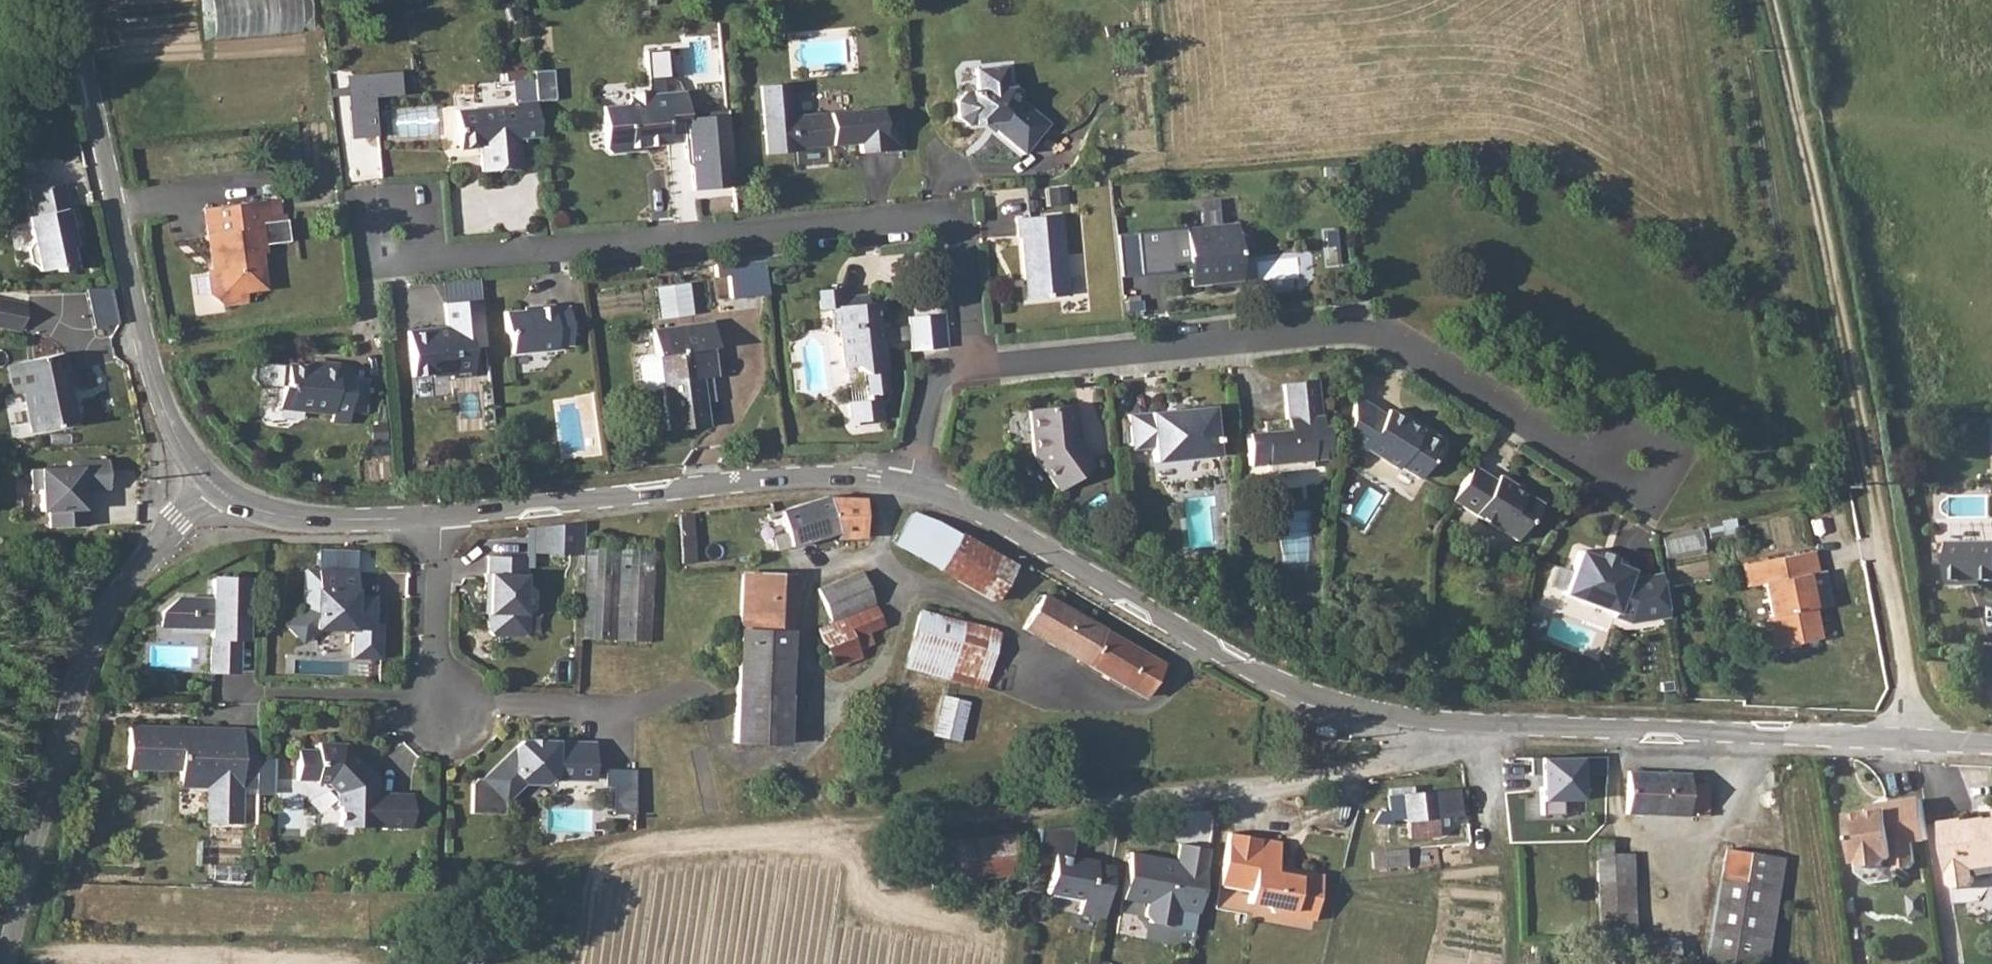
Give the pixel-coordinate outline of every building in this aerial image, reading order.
[(300,34),(300,0),(212,0),(212,34),(300,34)] [(654,93),(673,92),(670,50),(651,52),(654,93)] [(1005,65),(974,69),(977,90),(964,91),(956,101),(958,117),(967,125),(992,123),(996,126),(994,129),(1024,154),(1050,123),(1007,89),(1005,65)] [(520,137),(541,135),(538,102),(557,100),(555,70),(515,73),(517,106),(458,110),(461,147),(480,145),(482,169),(522,166),(520,137)] [(406,96),(405,71),(348,76),(354,138),(381,137),(378,98),(406,96)] [(763,86),(764,115),(766,151),(794,149),(794,146),(860,141),(861,151),(885,149),(881,107),(792,114),(785,114),(783,84),(763,86)] [(602,106),(605,147),(611,152),(632,150),(632,146),(669,143),(668,120),(688,119),(686,90),(673,92),(654,93),(651,93),(650,90),(630,92),(630,98),(626,103),(602,106)] [(736,186),(732,114),(692,117),(697,189),(736,186)] [(25,172),(31,196),(23,198),(28,221),(23,230),(26,244),(34,250),(35,251),(54,247),(56,252),(70,249),(65,229),(70,227),(62,190),(65,190),(60,164),(25,172)] [(220,268),(210,269),(212,291),(228,305),(249,302),(247,290),(269,288),(266,252),(270,251),(269,243),(294,240),(292,220),(287,221),(277,222),(275,200),(214,206),(220,268)] [(1061,214),(1016,216),(1017,237),(1020,238),(1024,281),(1031,280),(1032,297),(1068,294),(1061,214)] [(1233,221),(1181,224),(1188,284),(1240,279),(1233,221)] [(727,297),(770,293),(767,259),(724,262),(727,297)] [(868,393),(888,391),(879,322),(881,321),(879,300),(870,301),(869,293),(839,296),(838,287),(818,290),(820,307),(830,305),(833,328),(840,327),(844,366),(855,364),(865,372),(868,393)] [(470,347),(485,345),(480,298),(442,303),(445,329),(434,330),(434,327),(406,331),(412,376),(430,373),(433,376),(450,374),(451,377),(473,375),(470,347)] [(22,330),(26,305),(0,301),(0,327),(22,330)] [(572,341),(567,302),(551,303),(551,301),(532,303),(532,306),(503,309),(505,328),(509,332),(511,351),(556,345),(556,343),(572,341)] [(713,323),(651,328),(653,354),(639,355),(636,359),(637,373),(641,377),(659,375),(664,432),(705,428),(701,380),(715,379),(713,348),(715,348),(713,323)] [(64,354),(14,364),(19,393),(26,392),(36,434),(75,426),(71,405),(82,403),(76,372),(69,373),(64,354)] [(278,388),(276,410),(329,414),(329,423),(346,425),(350,380),(351,373),(335,372),(335,367),(318,365),(318,370),(285,367),(283,388),(278,388)] [(1317,427),(1313,381),(1281,384),(1285,419),(1261,421),(1262,432),(1244,434),(1246,464),(1264,463),(1265,472),(1308,468),(1307,459),(1325,457),(1322,426),(1317,427)] [(1351,397),(1343,445),(1359,454),(1361,450),(1393,467),(1396,467),(1415,478),(1425,461),(1433,458),(1438,449),(1438,438),(1427,432),(1415,432),(1403,427),(1405,421),(1383,408),(1380,412),(1351,397)] [(1031,455),(1056,490),(1094,464),(1070,430),(1075,426),(1073,404),(1028,408),(1031,455)] [(1208,407),(1126,415),(1129,449),(1150,448),(1152,464),(1212,457),(1208,407)] [(106,453),(67,459),(68,465),(30,470),(33,491),(42,489),(45,511),(53,510),(55,526),(93,521),(90,503),(87,504),(84,486),(110,483),(106,453)] [(1823,480),(1819,464),(1810,466),(1814,483),(1823,480)] [(1473,467),(1451,501),(1515,541),(1526,526),(1531,523),(1542,505),(1525,495),(1522,495),(1513,489),(1515,487),(1499,476),(1496,482),(1473,467)] [(828,497),(768,512),(764,513),(773,546),(836,529),(837,533),(863,535),(865,513),(861,513),(861,500),(846,499),(830,501),(828,497)] [(997,601),(1019,563),(917,506),(896,545),(997,601)] [(682,562),(698,561),(696,512),(680,513),(682,562)] [(529,521),(528,552),(586,554),(587,524),(529,521)] [(1948,537),(1950,584),(1970,583),(1971,578),(1991,577),(1991,536),(1948,537)] [(652,640),(656,548),(587,545),(583,637),(652,640)] [(1630,623),(1669,617),(1661,574),(1635,578),(1631,576),(1633,571),(1614,564),(1615,561),(1601,555),(1600,557),(1581,550),(1564,593),(1615,613),(1613,618),(1630,623)] [(1815,609),(1809,578),(1814,578),(1818,577),(1814,554),(1746,567),(1750,590),(1764,587),(1777,649),(1821,641),(1815,609)] [(522,636),(528,630),(528,613),(524,613),(526,557),(487,556),(487,573),(484,573),(484,599),(488,599),(487,629),(492,634),(522,636)] [(305,603),(287,621),(303,638),(317,624),(353,625),(353,653),(380,654),(381,620),(366,619),(366,612),(370,612),(374,608),(374,594),(356,593),(357,568),(307,566),(305,603)] [(816,589),(830,620),(870,605),(858,573),(816,589)] [(742,575),(733,744),(783,748),(791,577),(742,575)] [(209,670),(236,671),(239,611),(245,611),(247,580),(213,579),(212,599),(179,598),(162,611),(161,625),(211,627),(209,670)] [(1041,597),(1022,630),(1142,698),(1161,664),(1041,597)] [(902,669),(945,679),(961,622),(916,612),(902,669)] [(961,622),(945,679),(981,688),(996,632),(961,622)] [(935,735),(963,740),(970,699),(942,694),(935,735)] [(200,727),(128,725),(127,767),(179,769),(179,785),(213,786),(212,822),(239,823),(242,728),(210,728),(210,732),(204,732),(200,727)] [(588,779),(589,749),(550,748),(550,741),(534,741),(534,745),(526,744),(526,740),(517,740),(474,782),(474,815),(507,814),(505,801),(519,782),(539,782),(549,773),(554,778),(588,779)] [(315,750),(295,749),(294,780),(314,781),(313,783),(324,783),(334,793),(333,806),(337,806),(336,826),(407,828),(408,794),(373,793),(374,783),(369,783),(369,773),(342,744),(315,743),(315,750)] [(1581,759),(1530,760),(1531,777),(1540,777),(1542,817),(1564,816),(1563,802),(1583,801),(1581,759)] [(640,770),(608,769),(607,788),(617,788),(617,813),(639,814),(640,770)] [(1627,774),(1626,815),(1706,819),(1707,786),(1685,785),(1686,776),(1627,774)] [(1380,812),(1364,835),(1367,843),(1370,845),(1376,844),(1391,822),(1403,821),(1405,842),(1433,840),(1432,819),(1456,817),(1454,791),(1385,795),(1385,814),(1380,812)] [(1913,845),(1928,843),(1922,803),(1886,808),(1887,814),(1848,820),(1855,867),(1860,866),(1868,872),(1884,870),(1890,862),(1895,861),(1896,868),(1903,872),(1911,871),(1916,864),(1913,845)] [(1982,825),(1981,820),(1959,824),(1959,821),(1940,823),(1949,881),(1957,889),(1970,887),(1977,880),(1975,870),(1991,867),(1991,823),(1982,825)] [(1020,836),(937,834),(936,873),(1019,875),(1020,836)] [(1227,834),(1217,886),(1245,890),(1243,903),(1266,908),(1265,912),(1310,920),(1319,877),(1296,872),(1294,880),(1270,876),(1277,844),(1227,834)] [(1197,911),(1208,848),(1178,843),(1175,859),(1129,851),(1121,897),(1146,902),(1143,914),(1148,921),(1168,925),(1175,920),(1177,908),(1197,911)] [(1706,963),(1764,963),(1780,858),(1726,848),(1706,963)] [(1102,917),(1112,865),(1095,863),(1096,860),(1053,852),(1046,893),(1080,899),(1078,913),(1102,917)] [(1406,852),(1369,855),(1369,870),(1407,867),(1406,852)] [(1608,862),(1594,862),(1597,942),(1632,940),(1631,854),(1609,853),(1608,862)]
